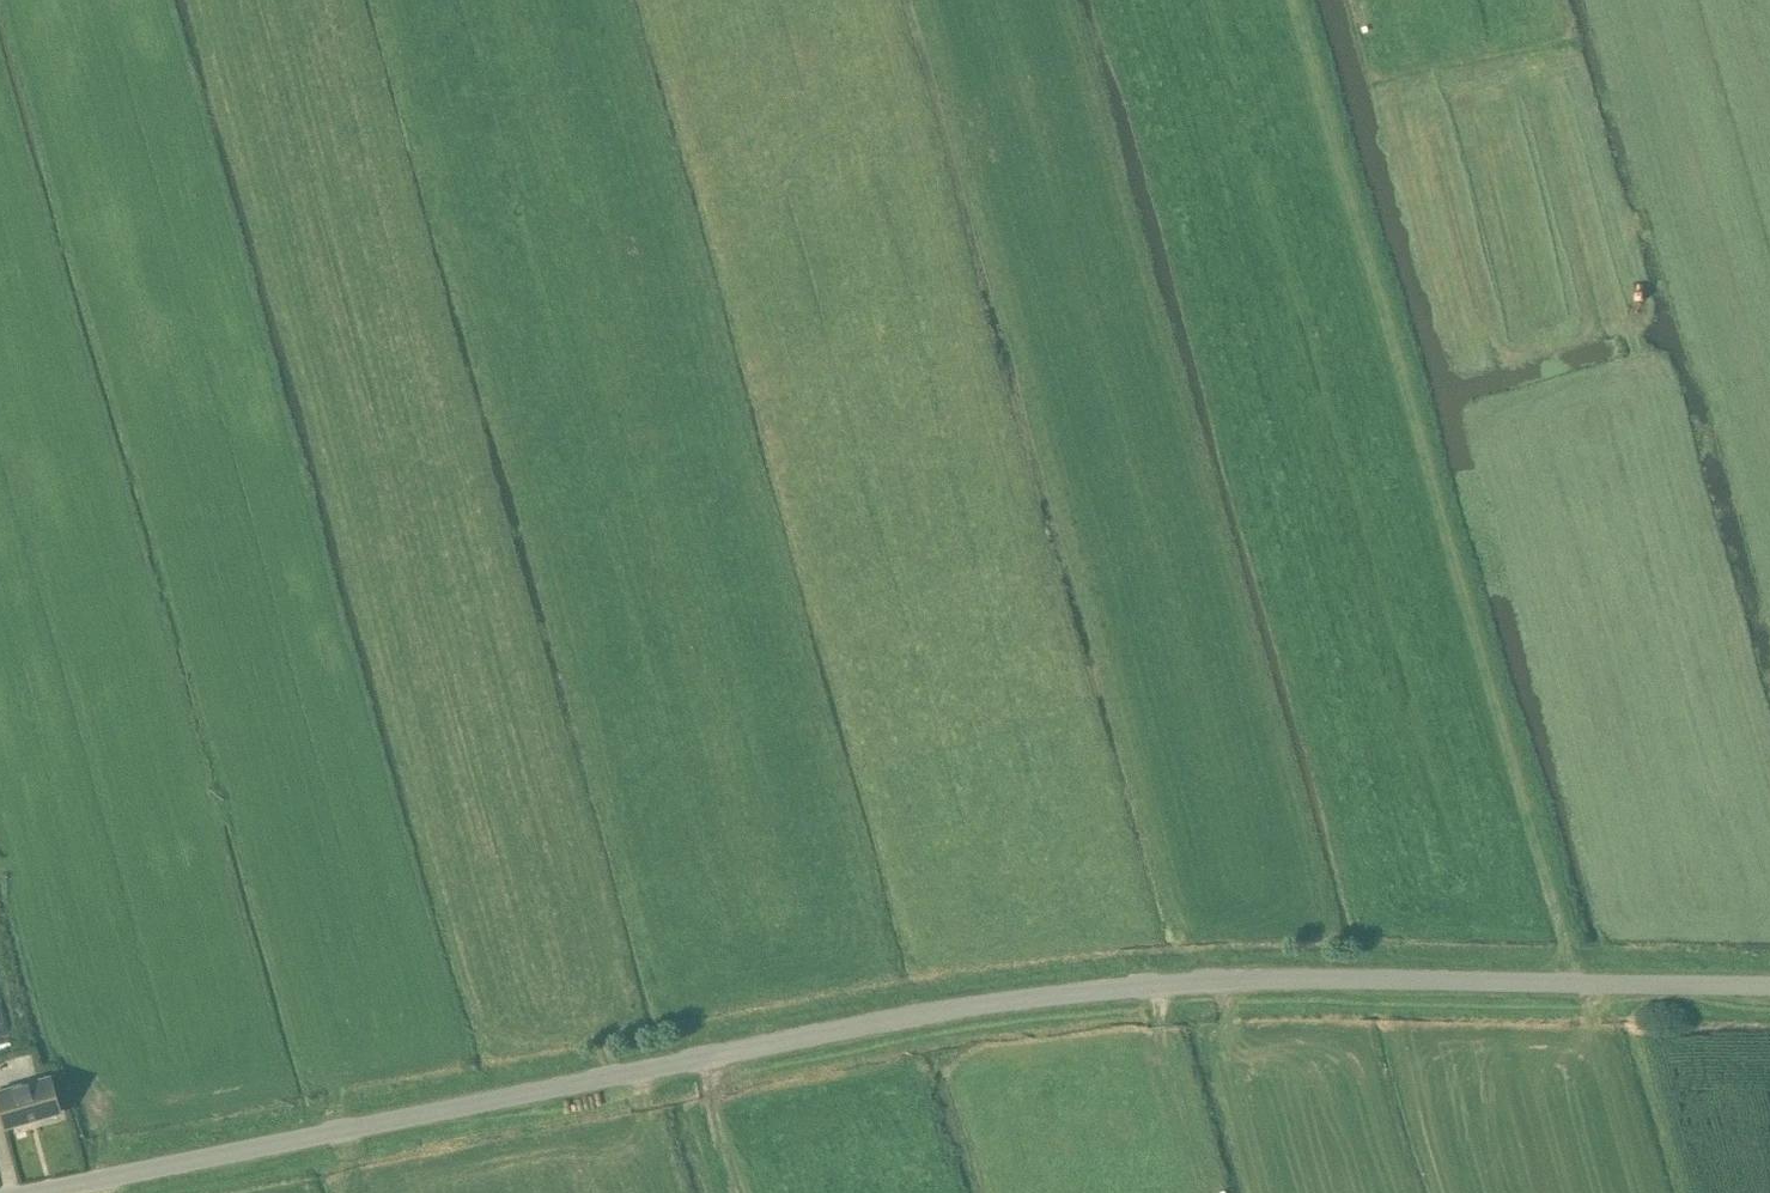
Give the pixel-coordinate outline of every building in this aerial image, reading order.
[(50,1076),(0,1090),(0,1110),(5,1127),(60,1111),(50,1076)]
